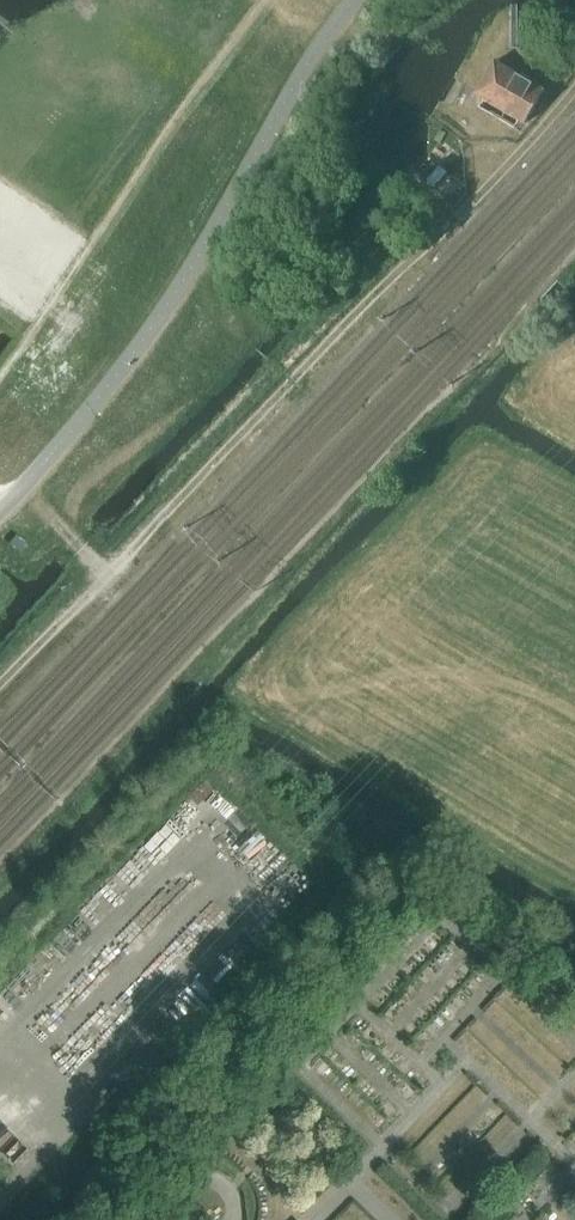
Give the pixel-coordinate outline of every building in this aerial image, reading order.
[(543,87),(534,82),(536,79),(521,71),(520,74),(496,59),(475,94),(482,98),(478,105),(514,126),(518,119),(522,122),(543,87)] [(440,166),(427,179),(434,186),(447,173),(440,166)]
